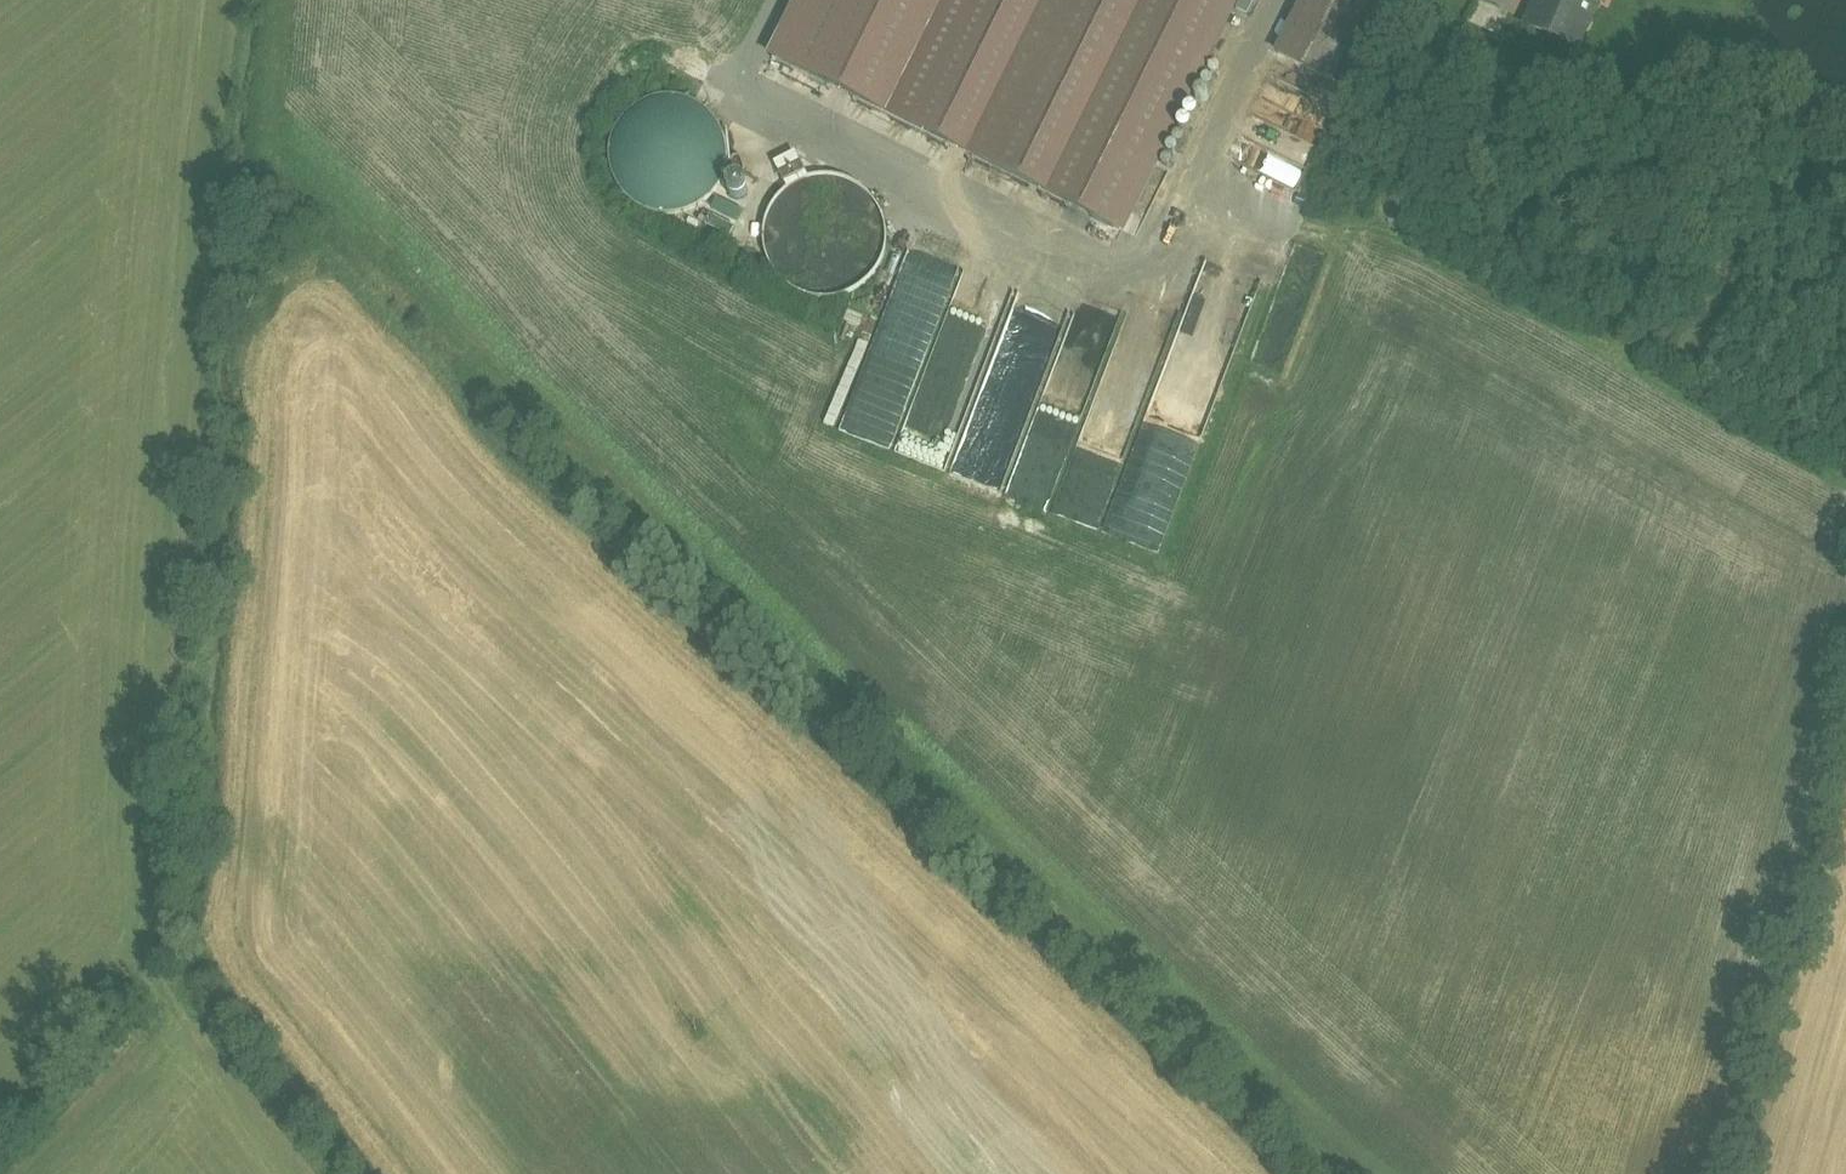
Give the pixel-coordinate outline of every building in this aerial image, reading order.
[(768,58),(968,156),(1045,0),(796,0),(768,58)] [(968,156),(1125,234),(1242,0),(1045,0),(968,156)] [(1278,54),(1331,80),(1371,0),(1305,0),(1278,54)] [(1529,26),(1577,48),(1598,1),(1600,2),(1600,0),(1540,0),(1529,26)] [(706,206),(719,192),(727,174),(730,155),(726,134),(715,116),(698,103),(678,96),(656,96),(636,104),(620,118),(610,137),(607,158),(610,177),(619,194),(633,207),(651,216),(670,218),(689,215),(706,206)] [(1273,127),(1264,145),(1309,167),(1318,149),(1273,127)] [(863,286),(876,272),(884,255),(887,236),(883,215),(872,197),(855,183),(835,176),(813,177),(793,185),(777,199),(767,217),(764,238),(767,257),(776,274),(790,288),(808,296),(827,299),(846,295),(863,286)]
